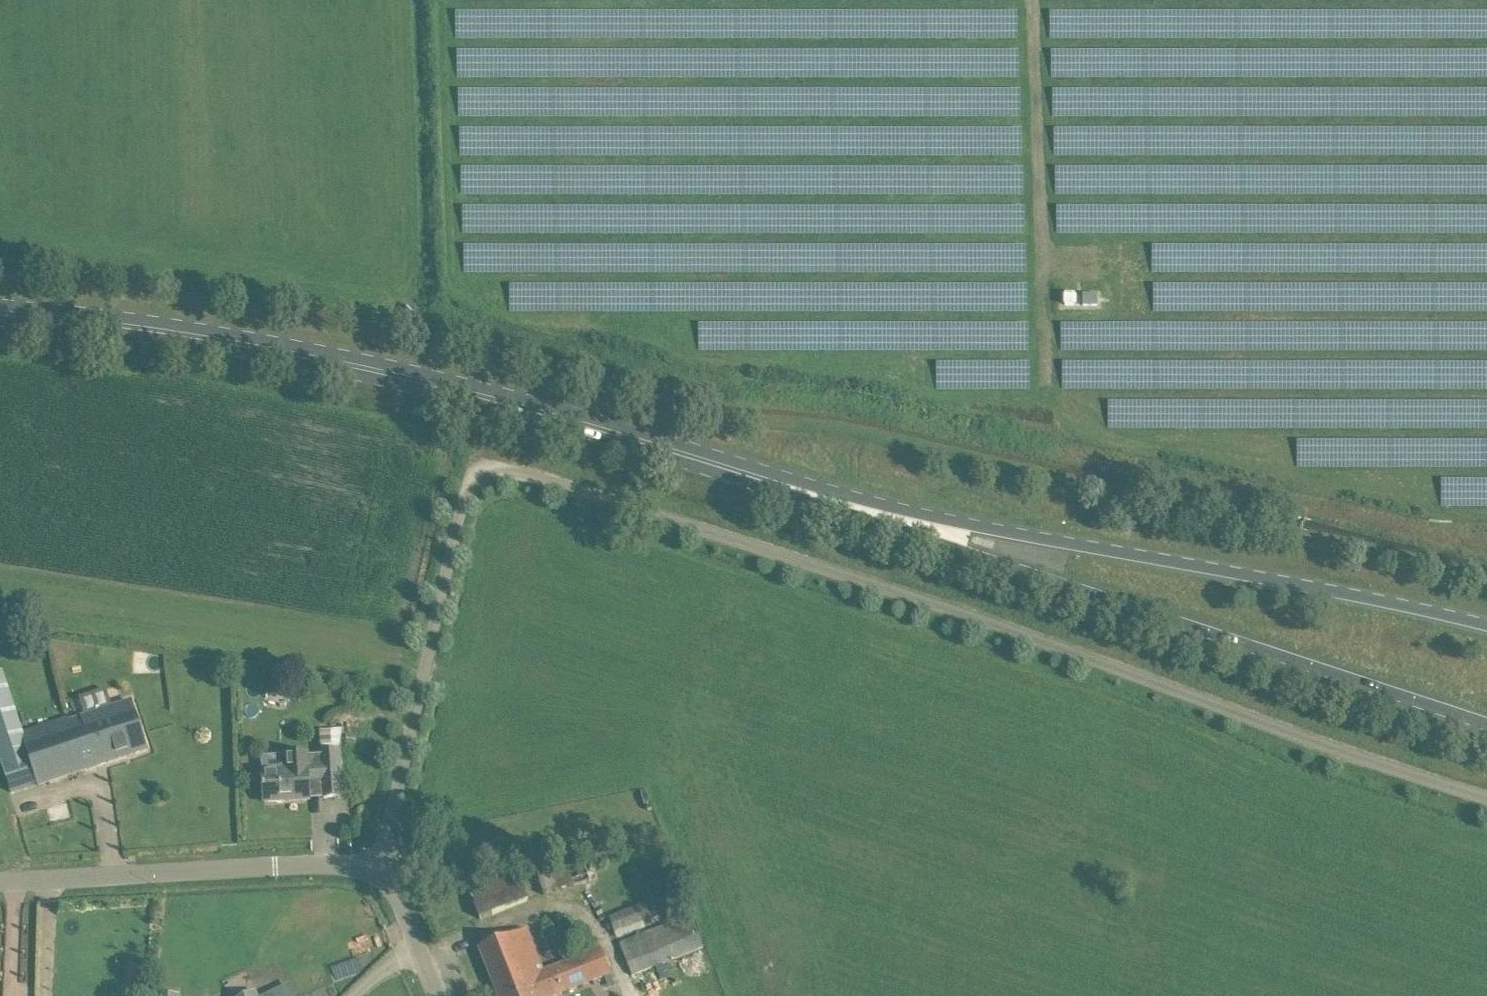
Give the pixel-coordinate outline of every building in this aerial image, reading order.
[(1064,294),(1064,306),(1074,306),(1074,294),(1064,294)] [(1083,294),(1083,306),(1097,306),(1097,294),(1083,294)] [(39,785),(148,749),(141,730),(132,699),(68,719),(67,718),(22,732),(2,671),(0,671),(0,759),(1,763),(11,792),(38,783),(39,785)] [(288,772),(263,773),(263,782),(265,802),(310,799),(309,782),(319,782),(320,798),(342,797),(340,751),(339,751),(342,729),(320,731),(321,752),(320,752),(318,753),(318,756),(308,757),(307,754),(287,755),(288,768),(288,772)] [(593,857),(566,866),(572,886),(599,877),(593,857)] [(517,876),(471,893),(480,919),(499,912),(527,902),(517,876)] [(616,934),(661,916),(654,899),(609,917),(616,934)] [(664,925),(619,944),(623,953),(632,976),(664,963),(702,946),(688,915),(664,925)] [(479,948),(498,995),(560,995),(612,975),(601,948),(544,971),(527,929),(479,948)]
